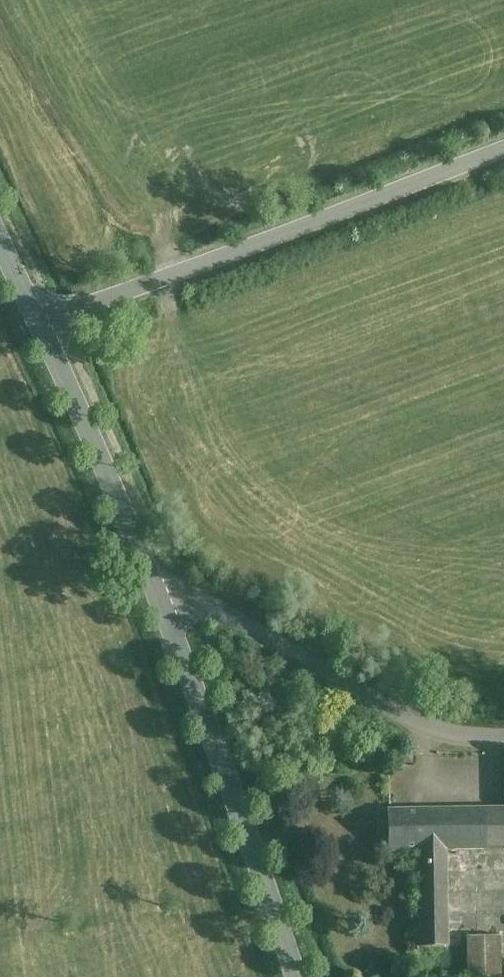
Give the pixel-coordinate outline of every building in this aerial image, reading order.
[(418,809),(420,852),(445,851),(452,851),(457,851),(503,850),(503,808),(418,809)] [(418,809),(388,810),(388,852),(417,852),(420,852),(418,809)] [(420,852),(417,852),(418,900),(447,900),(445,851),(420,852)] [(448,942),(447,900),(418,900),(418,943),(448,942)] [(499,935),(468,935),(468,976),(500,976),(499,935)]
